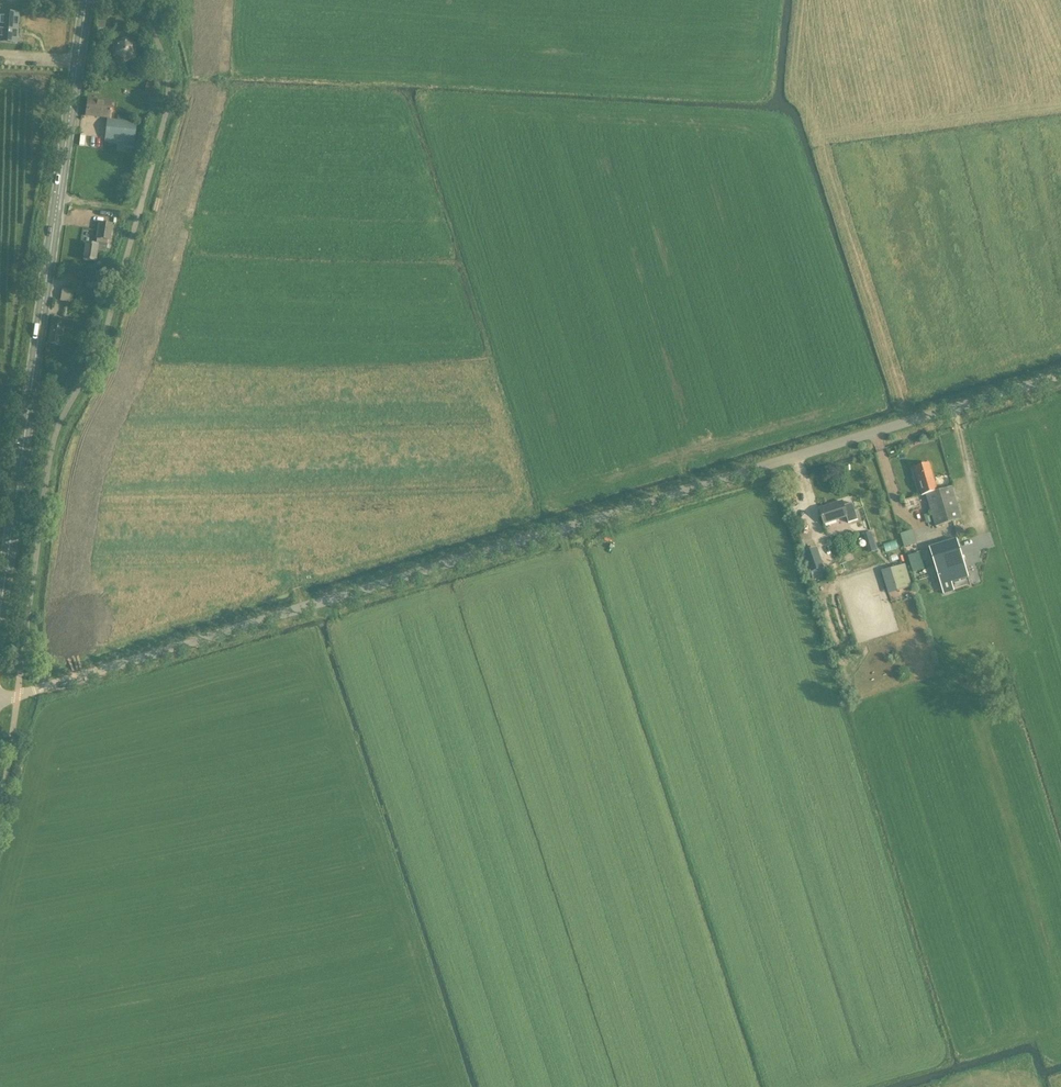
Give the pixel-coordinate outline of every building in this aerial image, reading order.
[(17,29),(18,15),(0,13),(0,27),(17,29)] [(17,29),(0,27),(0,43),(15,44),(16,34),(20,35),(21,29),(17,29)] [(121,60),(131,56),(131,47),(123,41),(114,45),(114,55),(121,60)] [(155,85),(146,83),(145,92),(153,94),(155,85)] [(88,100),(86,115),(107,117),(109,103),(88,100)] [(106,120),(105,137),(104,143),(117,144),(116,151),(137,154),(138,147),(134,146),(135,140),(133,140),(136,123),(106,120)] [(109,241),(112,225),(98,222),(96,239),(96,243),(96,246),(85,244),(83,260),(94,262),(96,251),(106,252),(107,241),(109,241)] [(62,288),(60,301),(72,303),(74,290),(62,288)] [(71,329),(72,322),(52,318),(47,343),(59,345),(62,328),(71,329)] [(82,324),(78,337),(88,341),(92,327),(82,324)] [(937,491),(929,464),(914,469),(922,496),(925,495),(935,527),(962,520),(952,487),(937,491)] [(904,499),(906,509),(916,507),(914,497),(904,499)] [(824,524),(846,517),(848,521),(856,518),(851,504),(843,506),(842,501),(819,509),(824,524)] [(916,543),(911,530),(900,534),(905,547),(916,543)] [(956,539),(929,548),(942,587),(968,578),(956,539)] [(810,573),(822,569),(824,569),(817,548),(803,552),(806,560),(810,573)] [(917,552),(906,556),(911,572),(922,569),(917,552)] [(898,591),(912,587),(905,564),(891,569),(898,591)] [(833,600),(825,603),(830,614),(838,611),(833,600)]
